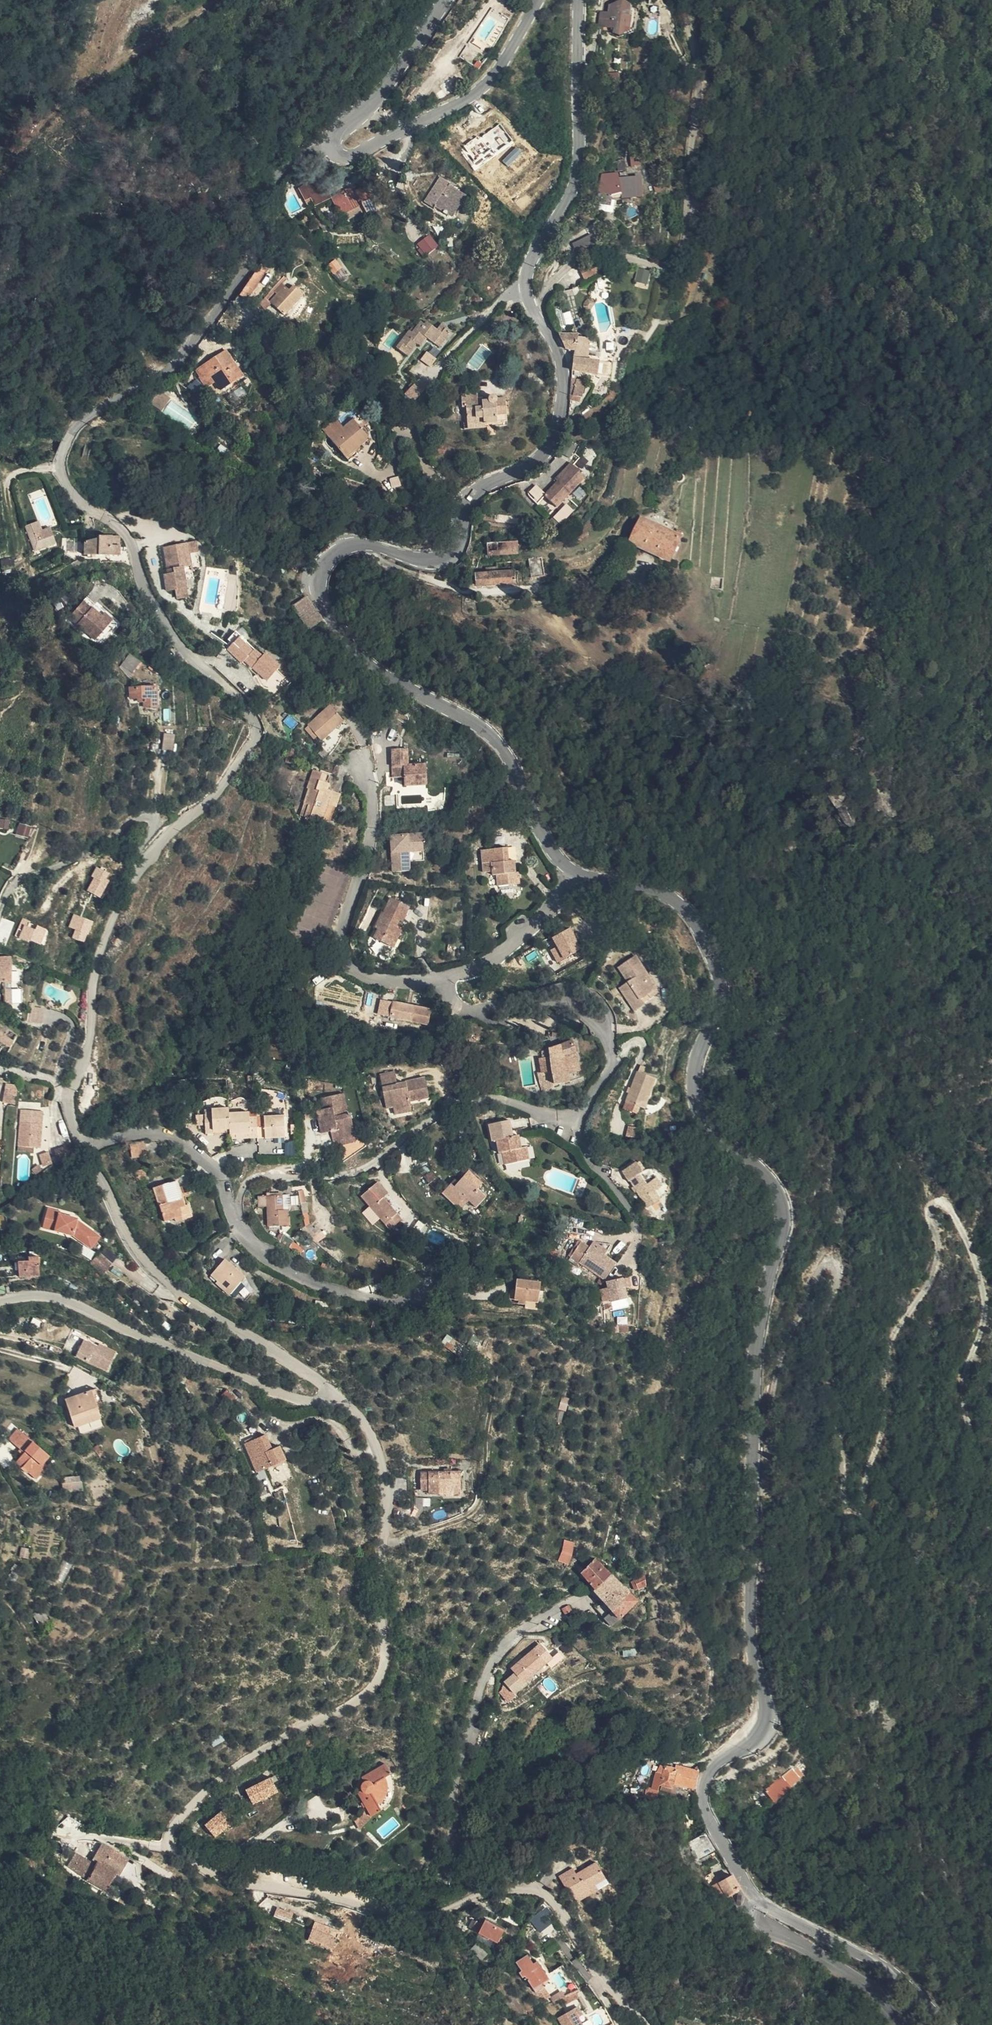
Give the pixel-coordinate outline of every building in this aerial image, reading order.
[(605,29),(616,29),(616,33),(628,37),(643,31),(644,6),(644,5),(632,0),(625,0),(615,6),(615,14),(605,14),(605,29)] [(462,149),(475,168),(511,142),(498,123),(462,149)] [(633,145),(642,146),(644,133),(635,131),(633,145)] [(335,166),(328,161),(325,165),(332,170),(335,166)] [(620,197),(643,196),(645,176),(629,176),(621,176),(621,172),(605,171),(598,198),(611,201),(613,195),(620,197)] [(456,214),(470,194),(446,178),(432,199),(456,214)] [(334,203),(329,195),(322,184),(304,196),(311,208),(317,204),(321,211),(334,203)] [(355,191),(339,203),(353,224),(372,211),(375,216),(385,209),(368,186),(362,191),(357,195),(355,191)] [(474,197),(470,194),(456,214),(461,218),(474,197)] [(430,234),(416,243),(424,255),(438,246),(430,234)] [(336,258),(327,264),(333,273),(342,267),(336,258)] [(580,275),(601,274),(600,261),(580,262),(580,275)] [(241,293),(250,298),(267,268),(258,263),(241,293)] [(637,268),(634,281),(647,284),(650,270),(637,268)] [(291,309),(311,288),(302,279),(297,284),(291,279),(276,296),(291,309)] [(38,307),(39,300),(25,296),(22,308),(32,311),(34,306),(38,307)] [(433,337),(440,344),(446,337),(450,341),(457,332),(452,329),(450,331),(446,326),(444,328),(435,321),(433,323),(429,320),(420,331),(416,328),(402,343),(413,352),(422,342),(426,345),(433,337)] [(450,322),(446,326),(450,331),(452,329),(455,326),(450,322)] [(584,326),(557,327),(569,344),(579,344),(576,365),(600,369),(602,352),(592,351),(594,330),(584,330),(584,326)] [(440,344),(444,348),(448,344),(450,341),(446,337),(440,344)] [(250,369),(234,344),(202,362),(206,369),(204,370),(210,382),(220,376),(225,383),(250,369)] [(431,366),(435,358),(425,353),(421,360),(431,366)] [(587,397),(591,376),(575,372),(572,394),(587,397)] [(425,383),(426,378),(421,374),(410,385),(425,383)] [(432,383),(430,382),(426,378),(425,383),(415,395),(417,396),(424,390),(432,383)] [(408,387),(415,395),(425,383),(410,385),(408,387)] [(466,385),(468,411),(493,410),(493,420),(502,420),(512,420),(512,408),(511,392),(503,392),(502,390),(499,388),(494,388),(492,392),(482,393),(482,384),(466,385)] [(363,415),(370,422),(378,416),(369,406),(365,409),(367,411),(363,415)] [(493,410),(468,411),(468,421),(493,420),(493,410)] [(377,428),(370,422),(363,415),(359,411),(337,431),(354,449),(367,438),(377,428)] [(697,436),(696,424),(686,424),(686,435),(697,436)] [(370,441),(367,438),(354,449),(357,452),(370,441)] [(561,504),(588,473),(571,458),(559,472),(563,475),(548,491),(561,504)] [(539,485),(528,490),(533,501),(544,496),(539,485)] [(560,524),(573,510),(565,503),(552,517),(560,524)] [(674,559),(685,531),(678,529),(680,523),(667,519),(665,524),(657,521),(656,524),(643,519),(633,542),(674,559)] [(36,548),(52,542),(48,533),(40,537),(36,527),(29,530),(36,548)] [(490,552),(523,550),(522,538),(490,540),(490,552)] [(95,543),(93,544),(93,549),(93,551),(92,553),(91,554),(87,558),(83,560),(117,560),(117,543),(116,541),(115,541),(95,541),(95,543)] [(93,549),(93,544),(89,545),(90,548),(90,551),(89,552),(87,555),(83,558),(83,560),(87,558),(91,554),(92,553),(93,551),(93,549)] [(185,551),(192,578),(199,576),(192,549),(185,551)] [(531,551),(533,574),(550,573),(546,550),(546,549),(531,551)] [(185,580),(192,578),(185,551),(162,557),(168,580),(175,578),(176,582),(185,580)] [(528,568),(527,555),(500,557),(501,570),(480,572),(481,585),(518,583),(517,568),(528,568)] [(194,586),(192,578),(185,580),(187,588),(194,586)] [(187,588),(185,580),(176,582),(169,584),(166,585),(170,600),(178,598),(189,595),(187,588)] [(191,603),(189,595),(178,598),(181,605),(191,603)] [(98,636),(109,624),(84,600),(67,620),(91,642),(98,636)] [(322,619),(313,607),(299,617),(308,629),(322,619)] [(322,619),(308,629),(318,640),(325,634),(328,639),(334,635),(322,619)] [(114,629),(109,624),(98,636),(103,641),(114,629)] [(226,649),(266,682),(279,666),(240,633),(226,649)] [(129,653),(119,666),(130,674),(140,661),(129,653)] [(141,667),(138,669),(147,676),(141,667)] [(147,676),(138,669),(130,674),(136,683),(147,676)] [(159,698),(138,698),(139,708),(142,708),(142,711),(146,712),(146,717),(159,717),(159,698)] [(336,739),(347,728),(332,713),(311,734),(326,749),(336,739)] [(351,732),(347,728),(336,739),(339,743),(351,732)] [(163,733),(162,750),(173,750),(174,733),(163,733)] [(415,788),(437,785),(434,764),(416,767),(413,751),(399,754),(403,781),(414,779),(415,788)] [(314,828),(338,837),(349,805),(337,801),(338,796),(333,793),(335,786),(323,782),(316,800),(319,801),(314,815),(319,817),(314,828)] [(515,820),(523,815),(517,805),(510,809),(515,820)] [(29,836),(31,826),(18,824),(16,834),(29,836)] [(423,850),(433,850),(433,838),(402,840),(403,876),(419,875),(419,866),(413,866),(413,856),(419,856),(423,855),(423,850)] [(508,894),(525,893),(524,882),(526,881),(525,869),(518,869),(517,856),(492,858),(494,881),(503,880),(503,883),(507,883),(508,894)] [(97,866),(85,890),(100,897),(112,873),(97,866)] [(74,886),(83,889),(87,875),(77,873),(74,886)] [(383,943),(403,953),(412,936),(405,932),(412,919),(415,921),(419,913),(401,903),(394,918),(392,917),(384,933),(387,934),(383,943)] [(72,914),(68,927),(74,929),(71,938),(86,942),(93,920),(72,914)] [(20,919),(15,937),(42,945),(47,927),(20,919)] [(556,948),(547,952),(552,966),(583,953),(572,927),(551,936),(556,948)] [(0,961),(0,986),(7,987),(11,962),(0,961)] [(25,964),(11,962),(7,987),(16,988),(17,979),(23,980),(25,964)] [(647,1030),(658,1025),(655,1020),(671,1012),(655,978),(637,987),(644,1001),(635,1006),(647,1030)] [(402,999),(390,996),(388,1005),(401,1008),(402,999)] [(401,1008),(388,1005),(385,1019),(398,1022),(417,1025),(433,1027),(436,1014),(401,1008)] [(16,1049),(23,1036),(5,1026),(0,1024),(0,1040),(10,1046),(16,1049)] [(490,1027),(480,1028),(483,1048),(493,1047),(490,1027)] [(3,1058),(10,1046),(0,1040),(0,1056),(3,1058)] [(478,1040),(468,1041),(470,1053),(480,1052),(478,1040)] [(565,1077),(568,1089),(579,1088),(596,1084),(586,1044),(568,1049),(555,1051),(557,1060),(561,1059),(562,1063),(565,1077)] [(470,1053),(472,1064),(482,1063),(480,1052),(470,1053)] [(650,1062),(648,1101),(662,1101),(669,1102),(671,1071),(655,1069),(655,1062),(650,1062)] [(552,1066),(554,1079),(565,1077),(562,1063),(552,1066)] [(441,1080),(422,1084),(422,1088),(414,1090),(413,1086),(411,1074),(395,1078),(402,1110),(409,1109),(409,1112),(427,1109),(426,1105),(445,1101),(441,1080)] [(551,1080),(554,1092),(568,1089),(565,1077),(554,1079),(551,1080)] [(14,1087),(12,1095),(24,1099),(26,1091),(14,1087)] [(568,1089),(554,1092),(555,1100),(563,1099),(568,1089)] [(24,1099),(12,1095),(9,1104),(21,1107),(24,1099)] [(354,1144),(376,1138),(371,1115),(368,1116),(363,1095),(341,1101),(344,1112),(338,1114),(341,1132),(351,1130),(352,1134),(354,1144)] [(662,1101),(648,1101),(648,1108),(662,1109),(662,1101)] [(24,1116),(32,1117),(33,1103),(26,1102),(24,1116)] [(21,1148),(44,1151),(48,1117),(38,1116),(37,1125),(24,1124),(21,1148)] [(262,1141),(262,1145),(290,1144),(298,1144),(297,1122),(265,1124),(261,1124),(261,1120),(241,1121),(241,1117),(224,1118),(224,1121),(217,1122),(218,1141),(231,1141),(231,1138),(242,1137),(243,1140),(243,1142),(262,1141)] [(526,1144),(528,1144),(526,1131),(504,1136),(508,1153),(512,1152),(515,1165),(519,1165),(521,1177),(545,1172),(543,1160),(538,1160),(535,1147),(529,1148),(527,1149),(526,1144)] [(377,1144),(376,1138),(354,1144),(356,1150),(377,1144)] [(144,1141),(130,1142),(131,1157),(145,1156),(144,1141)] [(50,1156),(58,1169),(62,1166),(65,1164),(57,1151),(50,1156)] [(162,1174),(161,1158),(147,1159),(148,1174),(162,1174)] [(481,1211),(488,1219),(498,1209),(490,1200),(496,1195),(484,1181),(472,1192),(467,1196),(465,1192),(456,1200),(472,1219),(481,1211)] [(147,1192),(157,1191),(156,1184),(147,1184),(147,1192)] [(666,1196),(671,1194),(666,1185),(650,1192),(654,1202),(657,1201),(669,1232),(683,1226),(679,1217),(675,1207),(671,1209),(666,1196)] [(380,1206),(410,1240),(421,1230),(402,1208),(407,1204),(396,1192),(380,1206)] [(180,1240),(196,1238),(192,1206),(188,1206),(187,1199),(163,1202),(168,1237),(180,1236),(180,1240)] [(554,1205),(552,1213),(564,1216),(566,1209),(554,1205)] [(679,1205),(675,1207),(679,1217),(683,1215),(679,1205)] [(304,1223),(304,1207),(282,1207),(282,1217),(290,1217),(289,1238),(311,1238),(311,1223),(309,1223),(304,1223)] [(76,1238),(86,1245),(95,1234),(81,1223),(81,1222),(63,1217),(64,1214),(51,1212),(46,1230),(76,1238)] [(95,1234),(86,1245),(93,1251),(103,1240),(95,1234)] [(103,1257),(112,1247),(110,1245),(102,1255),(103,1257)] [(124,1256),(112,1247),(103,1257),(115,1266),(124,1256)] [(623,1289),(634,1272),(621,1263),(625,1257),(612,1249),(607,1257),(599,1252),(586,1270),(595,1275),(597,1272),(623,1289)] [(19,1285),(39,1283),(37,1264),(17,1266),(19,1285)] [(220,1289),(226,1296),(232,1303),(231,1305),(235,1311),(254,1296),(237,1276),(220,1289)] [(631,1309),(631,1311),(631,1312),(646,1307),(641,1287),(626,1291),(627,1298),(621,1300),(624,1310),(631,1309)] [(540,1317),(540,1313),(540,1308),(551,1308),(551,1294),(527,1293),(527,1304),(523,1303),(523,1313),(533,1313),(533,1317),(540,1317)] [(631,1338),(650,1339),(651,1332),(633,1331),(631,1338)] [(75,1358),(107,1371),(114,1353),(97,1345),(97,1348),(82,1341),(75,1358)] [(98,1380),(94,1382),(99,1393),(103,1391),(98,1380)] [(99,1393),(94,1382),(67,1394),(69,1397),(75,1411),(80,1420),(104,1409),(101,1401),(103,1400),(99,1393)] [(75,1411),(69,1397),(64,1398),(70,1413),(75,1411)] [(561,1397),(559,1409),(566,1410),(568,1398),(561,1397)] [(37,1477),(49,1462),(55,1455),(27,1433),(16,1446),(22,1451),(27,1447),(32,1451),(26,1457),(20,1465),(37,1477)] [(264,1470),(273,1468),(275,1467),(274,1457),(266,1458),(266,1456),(266,1454),(267,1453),(278,1449),(279,1448),(274,1434),(254,1441),(264,1470)] [(96,1442),(103,1454),(109,1450),(102,1439),(96,1442)] [(287,1446),(279,1448),(278,1449),(267,1453),(266,1454),(266,1456),(266,1458),(274,1457),(275,1467),(292,1462),(287,1446)] [(27,1447),(22,1451),(21,1453),(26,1457),(32,1451),(27,1447)] [(53,1466),(49,1462),(37,1477),(41,1481),(53,1466)] [(78,1481),(67,1481),(68,1489),(74,1488),(74,1491),(79,1492),(78,1481)] [(468,1482),(429,1481),(431,1499),(436,1499),(436,1502),(446,1502),(446,1499),(454,1500),(468,1500),(468,1482)] [(576,1548),(577,1538),(567,1538),(566,1550),(562,1556),(570,1559),(573,1556),(575,1554),(576,1548)] [(28,1558),(29,1548),(21,1547),(19,1557),(28,1558)] [(624,1560),(622,1559),(618,1555),(615,1561),(621,1564),(624,1560)] [(609,1576),(617,1568),(611,1561),(602,1568),(609,1576)] [(593,1566),(589,1570),(600,1583),(609,1576),(602,1568),(598,1571),(595,1568),(593,1566)] [(634,1586),(617,1568),(609,1576),(600,1583),(607,1591),(605,1592),(610,1599),(613,1602),(634,1586)] [(648,1594),(660,1589),(657,1578),(639,1584),(648,1594)] [(634,1586),(613,1602),(630,1621),(651,1604),(641,1593),(634,1586)] [(630,1621),(613,1602),(606,1608),(623,1627),(630,1621)] [(572,1609),(574,1612),(576,1616),(583,1613),(580,1607),(579,1605),(572,1609)] [(601,1626),(609,1622),(601,1612),(595,1615),(601,1626)] [(595,1628),(601,1626),(595,1615),(589,1617),(595,1628)] [(513,1699),(556,1656),(546,1641),(515,1665),(520,1668),(507,1679),(502,1688),(513,1699)] [(365,1792),(375,1808),(379,1816),(382,1815),(393,1809),(397,1805),(400,1800),(402,1796),(404,1790),(404,1786),(403,1782),(401,1776),(394,1763),(371,1776),(372,1777),(369,1780),(367,1782),(366,1784),(366,1786),(366,1789),(367,1791),(365,1792)] [(677,1768),(667,1765),(660,1788),(670,1791),(672,1782),(695,1789),(701,1771),(679,1763),(677,1768)] [(773,1800),(801,1779),(793,1769),(766,1790),(773,1800)] [(271,1777),(245,1790),(252,1805),(278,1792),(271,1777)] [(379,1816),(375,1808),(363,1822),(367,1830),(379,1816)] [(219,1811),(204,1825),(215,1838),(231,1824),(219,1811)] [(718,1852),(706,1831),(687,1842),(699,1867),(718,1852)] [(122,1866),(131,1857),(120,1849),(120,1848),(110,1842),(102,1854),(109,1859),(107,1862),(105,1860),(104,1861),(103,1863),(82,1850),(74,1863),(84,1872),(107,1886),(122,1866)] [(135,1859),(131,1857),(122,1866),(107,1886),(112,1889),(122,1872),(126,1874),(135,1859)] [(596,1882),(595,1882),(592,1884),(589,1877),(575,1883),(580,1898),(583,1897),(588,1913),(622,1899),(613,1875),(601,1880),(603,1884),(598,1886),(596,1882)] [(721,1886),(730,1898),(740,1890),(730,1878),(721,1886)] [(725,1902),(730,1898),(721,1886),(717,1889),(725,1902)] [(721,1904),(725,1902),(717,1889),(713,1893),(721,1904)] [(546,1907),(529,1919),(538,1932),(556,1920),(546,1907)] [(282,1908),(279,1917),(295,1924),(298,1915),(282,1908)] [(489,1923),(484,1930),(505,1941),(511,1930),(491,1919),(489,1923)] [(479,1927),(484,1930),(489,1923),(483,1920),(479,1927)] [(313,1942),(337,1952),(344,1932),(326,1925),(325,1929),(318,1926),(313,1941),(313,1942)] [(555,1954),(564,1949),(559,1940),(550,1945),(555,1954)] [(476,1946),(487,1956),(492,1950),(481,1941),(476,1946)] [(506,1953),(512,1946),(506,1942),(503,1947),(500,1946),(499,1948),(506,1953)] [(518,1959),(536,1992),(544,1987),(542,1983),(550,1979),(542,1964),(538,1967),(535,1962),(530,1953),(518,1959)] [(544,1987),(536,1992),(533,1993),(538,2002),(548,1997),(544,1987)] [(551,2003),(561,1998),(559,1993),(549,1998),(551,2003)] [(580,2008),(575,2011),(580,2019),(584,2017),(580,2008)] [(575,2011),(561,2019),(565,2024),(583,2024),(580,2019),(575,2011)]
